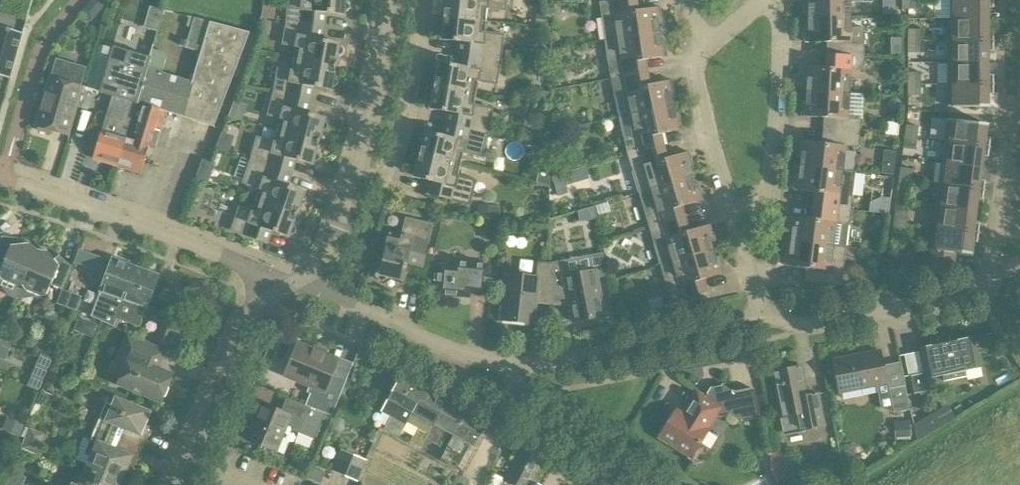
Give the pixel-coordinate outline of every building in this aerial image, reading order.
[(287,21),(325,26),(327,12),(340,14),(340,12),(346,13),(347,12),(348,12),(349,11),(349,10),(350,8),(350,7),(350,6),(349,5),(348,3),(347,2),(346,2),(346,0),(289,0),(287,21)] [(441,0),(441,1),(441,2),(442,3),(443,4),(444,4),(445,5),(444,16),(487,20),(488,8),(506,10),(507,0),(441,0)] [(660,32),(659,24),(663,24),(661,7),(632,11),(630,0),(613,0),(600,2),(605,40),(660,32)] [(863,0),(804,0),(804,9),(808,9),(808,17),(851,17),(851,3),(863,2),(863,0)] [(902,9),(915,9),(915,0),(902,0),(902,9)] [(948,19),(988,20),(988,8),(994,7),(994,0),(948,0),(948,19)] [(146,25),(159,29),(165,8),(152,4),(146,25)] [(554,4),(545,6),(547,16),(556,14),(554,4)] [(536,15),(535,27),(547,28),(545,16),(536,15)] [(487,20),(444,16),(443,27),(442,27),(441,27),(440,28),(439,29),(438,30),(438,31),(438,32),(438,33),(438,34),(439,35),(440,36),(441,36),(442,37),(447,37),(447,40),(460,41),(458,53),(501,59),(503,35),(485,33),(487,20)] [(191,73),(188,81),(192,83),(201,86),(190,118),(214,126),(250,32),(210,21),(210,22),(194,17),(188,40),(181,39),(179,46),(198,51),(196,57),(199,58),(194,74),(191,73)] [(851,17),(808,17),(809,25),(804,25),(804,42),(834,42),(834,55),(864,56),(864,27),(851,28),(851,17)] [(988,20),(948,19),(948,41),(994,41),(994,32),(988,32),(988,20)] [(325,26),(287,21),(283,44),(296,46),(294,59),(336,66),(338,55),(339,56),(340,55),(342,55),(343,53),(344,52),(344,51),(344,49),(343,48),(342,47),(341,46),(340,46),(335,45),(335,42),(323,40),(325,26)] [(10,79),(23,34),(0,27),(0,76),(10,79)] [(908,41),(920,41),(921,29),(908,29),(908,41)] [(660,32),(605,40),(611,79),(641,73),(639,60),(668,56),(665,39),(661,40),(660,32)] [(920,41),(908,41),(908,52),(920,52),(920,41)] [(994,41),(948,41),(948,63),(988,63),(988,51),(994,51),(994,41)] [(148,69),(151,58),(114,46),(100,91),(114,96),(138,103),(148,69)] [(516,52),(505,51),(504,60),(515,61),(516,52)] [(501,59),(458,53),(456,65),(444,63),(443,66),(438,65),(436,65),(435,65),(434,65),(433,67),(433,68),(432,69),(432,70),(433,71),(433,72),(434,73),(435,74),(436,74),(434,85),(477,93),(479,80),(496,83),(501,59)] [(864,56),(834,55),(833,68),(804,66),(803,83),(808,84),(807,91),(849,94),(851,69),(864,70),(864,56)] [(52,134),(54,130),(58,115),(72,119),(87,67),(57,58),(35,129),(52,134)] [(336,66),(294,59),(292,71),(279,69),(274,92),(311,100),(314,86),(327,88),(327,86),(332,87),(333,87),(334,87),(336,86),(337,86),(337,85),(338,83),(338,81),(338,80),(337,79),(336,78),(335,78),(334,77),(336,66)] [(988,63),(948,63),(948,84),(994,84),(994,75),(988,75),(988,63)] [(148,69),(138,103),(119,166),(141,173),(154,129),(160,130),(167,111),(190,118),(201,86),(192,83),(188,81),(163,73),(148,69)] [(908,72),(908,84),(920,84),(920,72),(908,72)] [(644,86),(641,73),(611,79),(619,117),(673,105),(672,97),(676,96),(672,80),(644,86)] [(920,84),(908,84),(908,96),(920,96),(920,84)] [(994,84),(948,84),(948,107),(988,107),(988,94),(993,94),(994,84)] [(477,93),(434,85),(432,96),(431,96),(430,96),(429,97),(428,98),(427,99),(427,100),(427,101),(427,102),(427,104),(428,104),(428,105),(430,106),(436,107),(435,109),(448,112),(445,123),(488,132),(492,108),(474,105),(477,93)] [(849,94),(807,91),(807,99),(802,99),(801,116),(831,118),(830,131),(860,133),(861,119),(848,118),(849,94)] [(311,100),(274,92),(268,115),(281,118),(278,130),(319,141),(322,130),(324,130),(325,130),(326,130),(327,129),(328,128),(328,127),(328,125),(328,124),(327,123),(327,122),(325,121),(320,120),(320,117),(308,114),(311,100)] [(538,92),(536,103),(548,105),(549,94),(538,92)] [(138,103),(114,96),(107,121),(106,121),(95,159),(119,166),(138,103)] [(890,106),(893,109),(897,109),(900,106),(900,101),(897,98),(893,98),(890,101),(890,106)] [(673,105),(619,117),(628,155),(657,147),(654,135),(683,129),(679,112),(675,113),(673,105)] [(945,141),(990,147),(991,138),(985,137),(987,124),(947,119),(945,141)] [(488,132),(445,123),(443,135),(430,132),(430,135),(424,133),(422,134),(421,134),(420,135),(419,136),(419,137),(419,138),(419,139),(419,140),(420,142),(421,142),(422,143),(420,154),(461,164),(464,152),(482,156),(488,132)] [(906,125),(905,136),(917,138),(918,126),(906,125)] [(319,141),(278,130),(275,142),(257,138),(251,160),(292,173),(296,159),(308,163),(309,160),(314,161),(316,161),(317,161),(318,161),(319,160),(319,159),(320,158),(320,157),(320,156),(319,154),(319,153),(318,153),(317,152),(316,152),(319,141)] [(860,133),(830,131),(828,143),(799,140),(797,157),(802,158),(801,165),(843,171),(846,146),(858,148),(860,133)] [(917,138),(905,136),(903,148),(915,149),(917,138)] [(945,141),(942,163),(981,168),(983,156),(988,157),(990,147),(945,141)] [(657,147),(628,155),(639,192),(692,177),(690,169),(694,168),(689,151),(661,160),(657,147)] [(884,169),(896,170),(897,149),(884,148),(884,169)] [(461,164),(420,154),(417,165),(415,164),(414,165),(412,166),(412,167),(411,168),(411,169),(411,170),(411,171),(412,172),(412,173),(413,173),(414,174),(420,175),(419,178),(431,181),(428,194),(470,204),(476,181),(458,176),(461,164)] [(240,155),(235,173),(244,175),(250,158),(240,155)] [(292,173),(251,160),(244,182),(261,188),(257,200),(297,215),(300,204),(302,204),(303,204),(304,204),(306,203),(306,201),(307,201),(307,200),(307,199),(307,198),(306,197),(305,195),(304,195),(299,193),(300,190),(287,186),(292,173)] [(981,168),(942,163),(939,184),(984,190),(985,181),(980,180),(981,168)] [(822,193),(821,206),(851,210),(855,172),(843,171),(801,165),(800,173),(795,173),(793,190),(822,193)] [(899,179),(911,181),(913,169),(901,168),(899,179)] [(539,171),(537,180),(549,183),(551,174),(539,171)] [(552,176),(558,196),(568,193),(562,173),(552,176)] [(692,177),(639,192),(650,229),(679,220),(675,208),(703,199),(698,183),(694,184),(692,177)] [(899,179),(898,190),(897,201),(909,202),(910,192),(911,181),(899,179)] [(984,190),(939,184),(936,206),(976,211),(977,199),(983,199),(984,190)] [(285,232),(290,234),(292,234),(294,234),(295,233),(296,231),(296,229),(296,227),(294,226),(293,225),(297,215),(257,200),(252,212),(240,208),(232,230),(268,243),(272,231),(284,235),(285,232)] [(897,201),(895,211),(894,222),(906,224),(909,202),(897,201)] [(500,207),(479,204),(477,218),(499,221),(500,207)] [(791,241),(833,246),(846,247),(851,210),(821,206),(819,219),(790,215),(788,232),(792,233),(791,241)] [(976,211),(936,206),(934,227),(979,233),(980,223),(974,223),(976,211)] [(596,207),(579,212),(581,223),(598,220),(596,207)] [(387,277),(387,276),(403,280),(407,263),(423,266),(432,225),(406,219),(402,236),(389,233),(384,256),(380,256),(376,274),(376,275),(376,276),(376,277),(376,278),(377,279),(378,280),(379,280),(380,281),(381,281),(382,281),(383,281),(384,280),(385,280),(385,279),(386,278),(387,277)] [(682,233),(679,220),(650,229),(660,265),(713,249),(711,242),(715,241),(710,224),(682,233)] [(497,241),(500,223),(485,221),(482,239),(497,241)] [(906,224),(894,222),(892,234),(904,235),(906,224)] [(979,233),(934,227),(929,262),(933,262),(932,267),(949,269),(949,264),(954,265),(956,253),(970,255),(972,242),(977,242),(979,233)] [(38,250),(30,243),(11,245),(1,238),(0,241),(0,263),(3,264),(0,271),(0,285),(9,296),(17,299),(38,250)] [(833,246),(791,241),(790,248),(786,248),(784,265),(813,269),(811,282),(841,286),(846,247),(833,246)] [(99,269),(104,255),(81,246),(76,260),(99,269)] [(715,257),(713,249),(660,265),(671,302),(700,294),(696,280),(725,272),(720,256),(715,257)] [(38,250),(17,299),(18,299),(46,296),(51,285),(62,290),(71,268),(59,266),(48,251),(38,250)] [(118,319),(136,266),(113,257),(100,292),(101,292),(91,317),(113,327),(117,318),(118,319)] [(550,263),(552,305),(553,305),(552,298),(568,295),(573,322),(605,316),(596,269),(567,275),(564,260),(550,263)] [(487,295),(490,265),(454,261),(453,266),(440,264),(437,294),(461,297),(461,292),(487,295)] [(552,305),(550,263),(538,261),(536,276),(507,273),(502,320),(534,324),(537,297),(551,298),(551,305),(552,305)] [(159,274),(136,266),(118,319),(138,326),(145,309),(146,309),(159,274)] [(63,287),(58,300),(77,308),(82,295),(63,287)] [(647,299),(650,312),(664,309),(661,296),(647,299)] [(169,346),(178,319),(166,315),(157,342),(169,346)] [(98,325),(80,317),(76,325),(80,333),(92,338),(98,325)] [(165,349),(145,341),(128,334),(119,358),(128,362),(119,384),(160,401),(162,398),(166,397),(169,388),(168,384),(172,374),(157,368),(165,349)] [(919,348),(925,373),(909,376),(913,394),(929,390),(927,379),(943,376),(944,382),(967,377),(966,371),(982,368),(977,346),(979,346),(979,342),(976,342),(975,336),(957,340),(956,336),(931,341),(932,345),(919,348)] [(310,407),(325,413),(332,416),(346,381),(331,375),(338,360),(298,344),(297,347),(294,348),(291,355),(292,359),(286,375),(310,385),(307,392),(311,394),(306,405),(310,407)] [(10,349),(0,345),(0,358),(5,360),(10,349)] [(840,392),(886,383),(880,351),(834,360),(840,392)] [(44,352),(39,364),(49,368),(54,356),(44,352)] [(825,425),(822,412),(818,394),(807,396),(801,367),(784,370),(782,370),(780,370),(778,371),(777,371),(773,372),(776,388),(776,395),(779,400),(782,416),(796,414),(799,430),(825,425)] [(400,437),(407,423),(424,388),(401,376),(400,378),(398,376),(395,376),(391,378),(388,382),(389,386),(391,389),(394,389),(382,410),(392,416),(385,429),(400,437)] [(738,419),(755,416),(758,411),(753,389),(750,387),(734,391),(723,384),(711,387),(704,398),(698,393),(684,414),(677,409),(660,436),(685,452),(687,460),(694,464),(702,462),(706,456),(704,448),(699,445),(709,429),(707,428),(714,415),(718,417),(730,414),(738,419)] [(894,413),(910,410),(905,386),(889,389),(894,413)] [(424,388),(407,423),(418,428),(410,443),(421,448),(426,440),(440,412),(446,400),(424,388)] [(53,397),(40,392),(36,404),(48,409),(53,397)] [(106,402),(100,417),(95,428),(141,447),(150,427),(145,425),(150,412),(116,397),(113,405),(106,402)] [(310,407),(306,405),(287,397),(281,411),(263,403),(248,440),(276,452),(287,425),(300,430),(316,437),(325,413),(310,407)] [(440,412),(426,440),(441,447),(445,438),(450,440),(451,441),(467,412),(446,400),(440,412)] [(451,441),(450,440),(440,460),(457,469),(467,450),(471,452),(487,423),(467,412),(451,441)] [(932,415),(918,423),(922,439),(940,429),(932,415)] [(25,425),(7,418),(2,429),(21,436),(25,425)] [(909,418),(894,419),(895,439),(911,439),(909,418)] [(25,438),(41,445),(46,434),(30,427),(29,429),(26,427),(22,436),(25,438)] [(141,447),(95,428),(91,440),(97,442),(88,464),(123,479),(128,465),(133,468),(141,447)] [(41,445),(25,438),(21,448),(37,455),(41,445)] [(531,481),(542,458),(523,449),(506,482),(512,484),(540,484),(531,481)] [(778,483),(784,480),(786,484),(794,480),(779,450),(771,454),(777,467),(771,470),(778,483)] [(344,475),(357,481),(366,460),(353,455),(344,475)] [(370,484),(414,484),(416,481),(392,471),(394,466),(381,460),(370,484)] [(72,484),(120,484),(123,479),(88,464),(85,471),(79,468),(72,484)] [(321,484),(326,473),(315,468),(310,479),(321,484)] [(488,484),(501,484),(503,481),(501,481),(502,478),(493,474),(488,484)]
